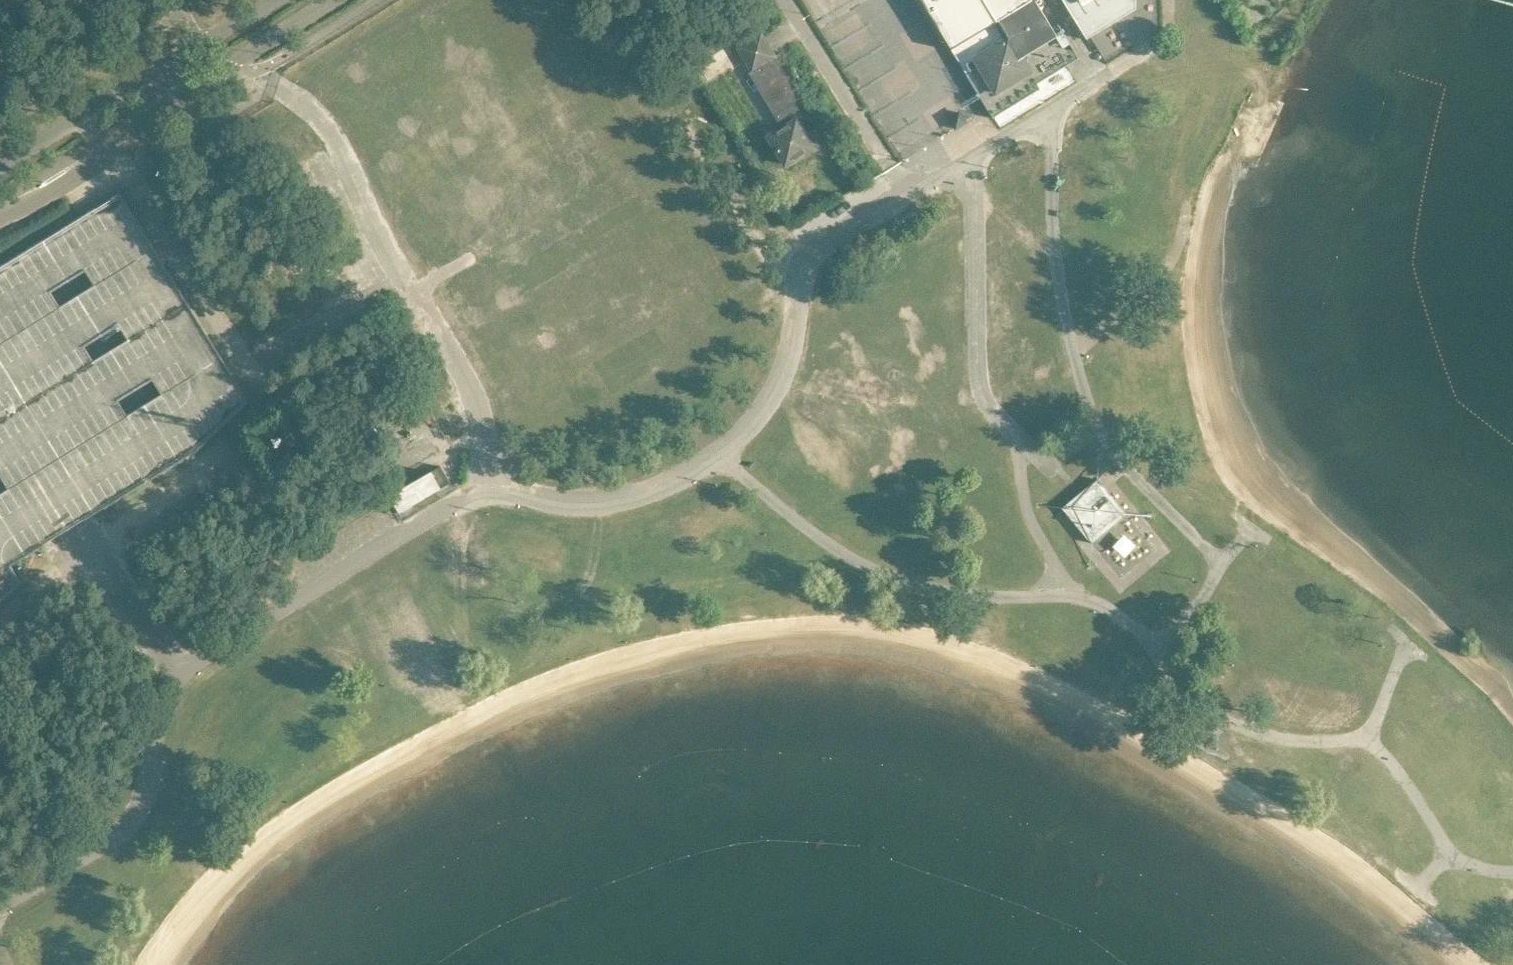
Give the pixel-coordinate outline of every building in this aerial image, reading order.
[(931,16),(936,25),(969,79),(970,81),(984,73),(975,59),(975,58),(1004,41),(1009,38),(998,21),(1032,0),(921,0),(931,16)] [(970,81),(979,96),(986,107),(993,118),(999,114),(1010,107),(1019,102),(1040,89),(1037,84),(1079,58),(1058,24),(1050,29),(1037,9),(1046,4),(1044,0),(1032,0),(998,21),(1009,38),(1004,41),(975,58),(975,59),(984,73),(970,81)] [(1087,39),(1087,38),(1135,8),(1135,0),(1063,0),(1087,39)] [(805,134),(816,126),(775,58),(776,57),(774,55),(773,55),(762,37),(763,36),(762,34),(737,48),(750,70),(748,71),(783,128),(769,137),(785,164),(813,147),(805,134)] [(948,118),(953,127),(955,130),(968,122),(960,110),(948,118)] [(0,261),(0,601),(22,581),(12,567),(195,450),(249,396),(117,188),(0,261)] [(867,260),(876,254),(870,246),(861,251),(867,260)] [(398,512),(439,488),(450,482),(440,464),(429,471),(388,495),(398,512)] [(1098,479),(1086,489),(1063,508),(1092,542),(1127,513),(1098,479)]
